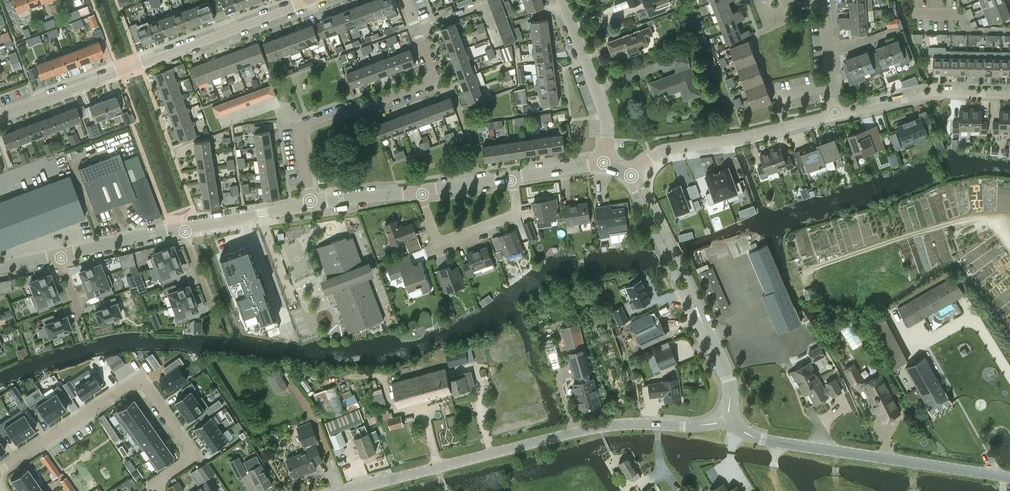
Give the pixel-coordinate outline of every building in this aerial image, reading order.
[(25,0),(11,0),(15,11),(28,6),(25,0)] [(154,0),(148,0),(151,8),(157,6),(154,0)] [(219,11),(215,0),(208,0),(209,1),(197,5),(203,22),(215,17),(213,13),(219,11)] [(236,0),(215,0),(219,11),(225,9),(227,13),(239,8),(236,0)] [(251,4),(249,0),(236,0),(239,8),(251,4)] [(386,14),(381,0),(373,0),(370,1),(376,17),(381,15),(382,18),(387,16),(386,14)] [(386,14),(387,16),(387,18),(398,14),(396,10),(392,0),(381,0),(386,14)] [(542,0),(529,0),(524,2),(527,12),(544,6),(542,0)] [(630,6),(643,1),(649,17),(667,11),(665,6),(670,4),(669,0),(628,0),(630,6)] [(711,3),(715,13),(730,7),(728,2),(732,0),(719,0),(711,3)] [(842,1),(842,7),(849,6),(850,12),(866,10),(872,10),(872,0),(853,0),(842,1)] [(1004,0),(980,0),(979,0),(982,8),(1004,0)] [(1007,8),(1004,0),(982,8),(985,16),(1007,8)] [(376,17),(370,1),(360,5),(366,21),(376,17)] [(503,8),(501,2),(490,6),(492,12),(503,8)] [(203,22),(197,5),(185,10),(191,26),(203,22)] [(368,26),(366,21),(360,5),(350,8),(356,25),(358,29),(368,26)] [(732,13),(730,7),(715,13),(719,23),(743,14),(741,9),(732,13)] [(347,28),(356,25),(350,8),(341,12),(347,28)] [(505,13),(503,8),(492,12),(494,17),(505,13)] [(1007,8),(985,16),(989,24),(1009,16),(1009,15),(1007,8)] [(180,30),(191,26),(185,10),(174,14),(180,30)] [(843,23),(866,21),(866,10),(850,12),(850,17),(843,17),(843,23)] [(337,32),(347,28),(341,12),(331,15),(337,32)] [(98,25),(94,13),(87,16),(92,28),(98,25)] [(505,13),(494,17),(496,23),(507,19),(505,13)] [(167,35),(180,30),(174,14),(161,19),(167,35)] [(744,19),(743,14),(719,23),(723,33),(738,27),(736,22),(744,19)] [(337,32),(331,15),(321,19),(322,22),(318,23),(323,37),(337,32)] [(167,35),(161,19),(149,23),(155,39),(167,35)] [(509,24),(507,19),(496,23),(498,29),(509,24)] [(532,32),(549,30),(548,19),(530,22),(532,32)] [(898,19),(889,19),(889,27),(898,26),(898,19)] [(867,33),(866,21),(843,23),(844,29),(851,28),(851,34),(867,33)] [(455,22),(440,28),(445,41),(460,35),(455,22)] [(143,44),(155,39),(149,23),(138,27),(136,23),(129,25),(136,42),(142,40),(143,44)] [(303,28),(309,44),(316,42),(316,44),(318,43),(319,45),(325,43),(323,37),(318,23),(303,28)] [(509,24),(498,29),(500,34),(512,30),(509,24)] [(645,37),(652,34),(649,27),(640,30),(639,28),(634,31),(634,32),(629,34),(629,33),(622,35),(623,37),(607,42),(611,52),(627,46),(630,56),(641,52),(640,48),(648,45),(645,37)] [(738,27),(723,33),(727,43),(750,34),(748,30),(740,33),(738,27)] [(299,48),(309,44),(303,28),(293,32),(299,48)] [(514,36),(512,30),(500,34),(502,40),(514,36)] [(551,40),(549,30),(532,32),(533,43),(551,40)] [(293,32),(284,35),(290,52),(291,55),(301,51),(299,48),(293,32)] [(922,33),(913,33),(916,42),(922,42),(922,33)] [(280,55),(290,52),(284,35),(274,39),(280,55)] [(460,35),(445,41),(450,53),(464,48),(460,35)] [(514,36),(502,40),(504,46),(516,41),(514,36)] [(10,38),(3,41),(4,44),(5,46),(12,44),(10,38)] [(270,59),(280,55),(274,39),(264,43),(270,59)] [(552,51),(551,40),(533,43),(534,53),(552,51)] [(897,40),(886,44),(892,62),(899,59),(901,64),(910,61),(904,45),(900,47),(897,40)] [(98,41),(85,46),(90,58),(103,54),(98,41)] [(729,48),(737,68),(756,61),(748,41),(729,48)] [(259,42),(245,47),(251,63),(261,60),(262,62),(266,61),(259,42)] [(512,44),(500,49),(504,62),(513,58),(512,44)] [(892,62),(886,44),(876,48),(878,55),(874,57),(880,72),(888,69),(887,64),(892,62)] [(90,58),(85,46),(73,50),(78,63),(90,58)] [(941,73),(942,47),(929,46),(929,56),(933,56),(933,73),(941,73)] [(252,66),(251,63),(245,47),(232,52),(238,68),(248,65),(249,67),(252,66)] [(950,73),(950,50),(946,50),(946,47),(942,47),(941,73),(950,73)] [(410,48),(397,53),(403,68),(416,63),(410,48)] [(464,48),(450,53),(454,66),(469,61),(464,48)] [(958,73),(959,48),(958,48),(958,50),(950,50),(950,73),(958,73)] [(967,74),(967,50),(962,50),(962,48),(959,48),(958,73),(967,74)] [(78,63),(73,50),(60,55),(65,68),(78,63)] [(967,74),(975,74),(976,51),(967,50),(967,74)] [(553,60),(552,51),(534,53),(536,63),(553,60)] [(870,76),(880,72),(874,57),(870,59),(867,51),(856,56),(862,73),(868,71),(870,76)] [(983,74),(984,51),(976,51),(975,74),(983,74)] [(983,74),(992,74),(992,51),(984,51),(983,74)] [(1000,74),(1001,51),(992,51),(992,74),(1000,74)] [(1009,75),(1009,51),(1001,51),(1000,74),(1009,75)] [(239,71),(238,68),(232,52),(219,57),(225,73),(234,70),(235,73),(239,71)] [(397,53),(385,58),(390,73),(403,68),(397,53)] [(690,99),(701,95),(691,68),(690,68),(689,64),(685,53),(672,58),(676,68),(677,67),(679,72),(649,83),(655,98),(685,86),(690,99)] [(65,68),(60,55),(48,59),(52,72),(65,68)] [(862,73),(856,56),(845,60),(848,67),(843,68),(849,84),(858,80),(856,76),(862,73)] [(225,76),(225,73),(219,57),(205,62),(211,78),(221,75),(222,77),(225,76)] [(385,58),(372,63),(378,77),(390,73),(385,58)] [(52,72),(48,59),(35,64),(40,77),(52,72)] [(555,71),(553,60),(536,63),(537,73),(555,71)] [(19,61),(11,64),(13,71),(21,68),(19,61)] [(469,61),(454,66),(459,79),(474,73),(469,61)] [(756,61),(737,68),(745,88),(763,81),(756,61)] [(211,78),(205,62),(191,67),(197,83),(207,80),(208,82),(212,81),(211,78)] [(372,63),(360,67),(365,82),(378,77),(372,63)] [(345,67),(344,67),(345,69),(346,72),(347,72),(353,87),(365,82),(360,67),(354,70),(352,64),(345,67)] [(38,77),(35,67),(28,69),(31,79),(38,77)] [(154,74),(159,87),(176,81),(172,72),(175,71),(173,67),(154,74)] [(474,73),(459,79),(464,91),(478,86),(485,83),(481,71),(474,73)] [(555,71),(537,73),(538,84),(556,81),(558,81),(557,74),(555,75),(555,71)] [(257,78),(251,80),(253,87),(259,85),(257,78)] [(908,78),(900,81),(903,87),(910,86),(908,78)] [(159,87),(164,101),(181,95),(177,85),(180,84),(178,80),(176,81),(159,87)] [(557,92),(556,81),(538,84),(540,94),(557,92)] [(763,81),(745,88),(752,109),(771,102),(763,81)] [(228,84),(223,86),(226,94),(232,92),(228,84)] [(266,86),(270,97),(276,95),(272,84),(266,86)] [(260,88),(264,100),(270,97),(266,86),(260,88)] [(478,86),(464,91),(468,104),(483,99),(478,86)] [(254,90),(259,102),(264,100),(260,88),(254,90)] [(521,89),(514,91),(516,104),(523,103),(522,96),(526,96),(525,88),(521,89)] [(248,93),(252,104),(259,102),(254,90),(248,93)] [(559,102),(557,92),(540,94),(541,105),(559,102)] [(242,95),(247,106),(252,104),(248,93),(242,95)] [(164,101),(169,114),(186,108),(182,98),(185,97),(184,94),(181,95),(164,101)] [(102,100),(108,116),(120,111),(115,95),(102,100)] [(237,97),(241,108),(247,106),(242,95),(237,97)] [(231,99),(235,110),(241,108),(237,97),(231,99)] [(450,97),(437,102),(443,116),(456,112),(450,97)] [(225,101),(229,112),(235,110),(231,99),(225,101)] [(94,121),(108,116),(102,100),(88,105),(94,121)] [(225,101),(219,104),(223,115),(229,112),(225,101)] [(430,121),(443,116),(437,102),(425,106),(430,121)] [(212,106),(216,117),(223,115),(219,104),(212,106)] [(418,126),(430,121),(425,106),(412,111),(418,126)] [(76,107),(63,112),(68,125),(80,120),(76,107)] [(169,114),(174,128),(191,122),(187,112),(190,111),(189,107),(186,108),(169,114)] [(970,130),(971,110),(960,110),(959,120),(953,120),(953,132),(960,132),(960,129),(970,130)] [(982,110),(971,110),(970,130),(981,130),(980,132),(987,133),(987,121),(981,121),(982,110)] [(1000,110),(999,121),(993,121),(993,133),(1000,133),(1000,130),(1009,131),(1009,111),(1000,110)] [(125,125),(131,122),(127,111),(121,113),(125,125)] [(405,130),(418,126),(412,111),(400,116),(405,130)] [(55,129),(68,125),(63,112),(51,117),(55,129)] [(393,135),(405,130),(400,116),(387,120),(393,135)] [(43,134),(55,129),(51,117),(38,121),(43,134)] [(929,120),(923,122),(921,117),(897,126),(902,139),(913,134),(916,141),(929,137),(927,133),(933,131),(929,120)] [(191,122),(174,128),(180,141),(196,135),(192,125),(195,124),(194,120),(191,122)] [(393,135),(387,120),(375,125),(380,140),(393,135)] [(31,139),(43,134),(38,121),(26,126),(31,139)] [(94,136),(100,134),(96,123),(90,125),(94,136)] [(18,143),(31,139),(26,126),(13,130),(18,143)] [(18,143),(13,130),(1,135),(6,148),(18,143)] [(254,133),(256,146),(271,144),(269,130),(254,133)] [(864,155),(884,147),(879,132),(870,135),(869,132),(865,133),(864,130),(848,136),(854,153),(862,151),(864,155)] [(896,133),(890,135),(896,151),(902,148),(896,133)] [(562,134),(549,136),(551,151),(565,149),(562,134)] [(549,136),(536,138),(538,153),(551,151),(549,136)] [(823,138),(816,141),(817,145),(818,145),(825,166),(827,171),(836,168),(833,160),(841,157),(833,136),(824,140),(823,138)] [(536,138),(522,140),(525,155),(538,153),(536,138)] [(194,142),(196,155),(211,153),(209,139),(194,142)] [(525,155),(522,140),(509,142),(511,157),(525,155)] [(498,159),(511,157),(509,142),(496,144),(498,159)] [(271,144),(256,146),(258,159),(273,157),(271,144)] [(498,159),(496,144),(482,146),(485,161),(498,159)] [(800,150),(794,152),(799,166),(805,164),(808,172),(825,166),(818,145),(817,145),(808,149),(807,147),(800,150)] [(781,148),(770,151),(777,170),(787,167),(788,169),(794,167),(790,156),(784,158),(781,148)] [(389,149),(384,151),(389,163),(393,161),(389,149)] [(777,170),(770,151),(760,155),(764,165),(758,167),(762,178),(768,176),(767,174),(777,170)] [(129,183),(118,153),(77,169),(94,214),(131,200),(135,211),(138,215),(143,217),(148,218),(160,216),(145,177),(129,183)] [(213,166),(211,153),(196,155),(198,169),(213,166)] [(273,157),(258,159),(260,173),(275,170),(273,157)] [(729,165),(719,169),(729,196),(744,190),(740,179),(735,181),(729,165)] [(200,182),(216,180),(213,166),(198,169),(200,182)] [(719,169),(709,172),(715,188),(711,190),(715,201),(729,196),(719,169)] [(275,170),(260,173),(263,186),(278,184),(275,170)] [(84,218),(68,176),(0,202),(0,250),(84,218)] [(218,193),(216,180),(200,182),(202,195),(218,193)] [(682,181),(672,185),(681,210),(691,206),(692,210),(698,208),(694,197),(688,199),(682,181)] [(278,184),(263,186),(265,200),(280,197),(278,184)] [(816,189),(808,191),(810,197),(818,194),(816,189)] [(218,193),(202,195),(205,209),(220,206),(218,193)] [(535,220),(545,219),(558,217),(556,199),(533,203),(535,220)] [(569,205),(564,206),(565,216),(568,232),(579,230),(578,223),(590,221),(587,203),(569,205)] [(599,234),(600,234),(600,237),(609,236),(608,228),(627,226),(624,206),(603,210),(602,206),(595,207),(599,234)] [(391,243),(416,235),(412,224),(399,228),(396,221),(385,225),(391,243)] [(529,240),(535,237),(529,221),(523,224),(529,240)] [(505,256),(522,250),(515,230),(500,235),(491,238),(496,249),(502,247),(505,256)] [(369,266),(366,264),(363,265),(352,237),(347,239),(345,237),(317,247),(327,274),(329,274),(330,277),(329,278),(326,279),(325,282),(325,285),(327,288),(330,289),(333,289),(335,289),(336,292),(334,293),(349,333),(383,320),(367,276),(370,275),(371,272),(370,269),(369,266)] [(421,247),(418,237),(405,242),(409,251),(421,247)] [(778,332),(801,322),(785,285),(768,244),(749,252),(767,294),(762,296),(778,332)] [(229,253),(220,256),(237,300),(239,300),(249,329),(263,324),(265,330),(280,325),(251,245),(242,248),(242,247),(229,252),(229,253)] [(472,270),(492,263),(486,246),(466,254),(469,263),(463,265),(468,277),(474,274),(472,270)] [(153,268),(157,267),(178,258),(175,251),(173,251),(172,247),(166,249),(166,248),(161,250),(161,251),(153,255),(153,257),(149,258),(153,268)] [(131,253),(125,254),(128,268),(135,266),(131,253)] [(125,254),(119,256),(122,269),(128,268),(125,254)] [(413,265),(411,259),(409,254),(382,264),(383,266),(386,265),(391,279),(402,275),(408,291),(420,286),(423,293),(431,290),(421,262),(413,265)] [(178,258),(157,267),(161,278),(159,279),(161,285),(173,281),(171,275),(176,273),(176,272),(181,270),(179,266),(181,265),(178,258)] [(82,285),(103,277),(99,265),(90,268),(90,267),(84,269),(85,271),(79,273),(81,277),(79,277),(82,285)] [(445,292),(464,285),(457,266),(450,269),(449,266),(437,270),(445,292)] [(715,313),(729,306),(712,267),(698,274),(715,313)] [(103,277),(82,285),(85,292),(87,291),(88,296),(94,294),(94,295),(99,293),(101,298),(113,294),(110,287),(112,286),(108,275),(103,277)] [(636,275),(628,279),(630,284),(626,286),(633,301),(629,303),(632,309),(651,300),(647,292),(646,292),(644,288),(645,287),(641,279),(638,280),(636,275)] [(29,283),(34,294),(55,286),(52,279),(50,280),(49,276),(43,278),(43,277),(38,279),(38,280),(29,283)] [(909,326),(964,295),(954,276),(898,308),(909,326)] [(9,280),(2,282),(5,294),(11,293),(9,280)] [(144,284),(136,287),(139,293),(146,290),(144,284)] [(172,305),(193,297),(190,290),(189,291),(187,286),(182,289),(181,287),(177,289),(175,284),(163,289),(165,295),(168,294),(172,305)] [(55,286),(34,294),(29,296),(34,308),(36,308),(38,314),(50,309),(48,304),(53,302),(52,301),(58,299),(56,294),(57,294),(55,286)] [(813,297),(811,288),(804,289),(806,298),(813,297)] [(193,297),(172,305),(177,317),(174,318),(177,325),(189,320),(187,315),(191,313),(191,312),(196,310),(195,305),(196,305),(193,297)] [(115,298),(103,302),(105,307),(100,309),(100,310),(95,312),(96,316),(95,317),(97,323),(99,323),(99,324),(111,320),(111,321),(119,318),(118,317),(119,316),(115,305),(117,304),(115,298)] [(621,306),(613,310),(617,318),(620,324),(628,320),(625,314),(621,306)] [(884,314),(868,322),(892,367),(908,359),(884,314)] [(52,315),(41,320),(43,326),(41,327),(46,339),(51,337),(51,338),(59,335),(59,334),(70,329),(69,328),(71,327),(68,321),(67,321),(65,317),(59,320),(58,319),(54,320),(52,315)] [(652,315),(633,325),(637,335),(643,333),(647,343),(668,334),(663,323),(657,325),(652,315)] [(574,376),(592,371),(579,322),(560,328),(567,352),(574,376)] [(543,340),(545,345),(552,369),(561,366),(553,337),(543,340)] [(814,360),(824,355),(819,346),(809,351),(814,360)] [(446,354),(449,367),(468,362),(474,360),(471,347),(464,349),(446,354)] [(660,365),(675,359),(671,347),(655,354),(660,365)] [(965,347),(960,350),(963,356),(968,353),(965,347)] [(925,356),(906,367),(917,388),(907,394),(911,401),(921,395),(931,413),(951,402),(925,356)] [(187,379),(178,366),(183,363),(179,357),(174,360),(168,364),(173,370),(160,379),(169,392),(187,379)] [(109,365),(109,366),(113,372),(125,364),(120,358),(112,363),(109,365)] [(802,386),(818,377),(810,362),(791,372),(795,380),(798,379),(802,386)] [(852,385),(863,379),(855,364),(844,370),(852,385)] [(451,391),(448,380),(445,368),(392,382),(398,405),(451,391)] [(288,386),(278,369),(267,375),(276,393),(288,386)] [(450,379),(448,380),(451,391),(452,393),(460,391),(461,392),(466,390),(467,389),(468,388),(468,387),(475,385),(471,370),(450,376),(450,379)] [(881,422),(901,412),(881,374),(862,384),(881,422)] [(78,393),(82,398),(101,386),(93,375),(75,387),(69,379),(62,384),(71,397),(78,393)] [(580,410),(601,404),(594,377),(573,383),(580,410)] [(824,388),(818,377),(802,386),(806,394),(809,393),(815,403),(828,396),(827,395),(831,393),(833,396),(841,391),(835,379),(826,384),(827,386),(824,388)] [(664,395),(665,402),(681,399),(678,378),(662,380),(662,382),(648,384),(650,397),(664,395)] [(175,401),(182,411),(202,396),(200,397),(193,388),(195,387),(191,382),(182,389),(185,393),(175,401)] [(58,385),(43,395),(56,415),(67,409),(60,398),(65,394),(58,385)] [(347,411),(337,385),(314,393),(322,415),(331,412),(333,417),(347,411)] [(401,415),(393,417),(391,411),(382,414),(381,410),(387,408),(382,388),(373,390),(381,420),(388,418),(390,428),(403,425),(401,415)] [(56,415),(43,395),(28,405),(34,414),(39,410),(47,422),(56,415)] [(202,396),(182,411),(189,421),(199,414),(202,419),(213,411),(202,396)] [(117,410),(113,413),(120,422),(121,422),(140,408),(133,399),(117,410)] [(26,406),(11,416),(23,434),(25,436),(28,434),(35,430),(32,425),(37,421),(26,406)] [(121,422),(127,431),(146,418),(140,408),(121,422)] [(359,409),(326,423),(331,434),(340,430),(363,419),(363,418),(368,416),(365,408),(360,410),(359,409)] [(376,415),(368,418),(370,424),(378,421),(376,415)] [(11,416),(0,423),(0,431),(2,434),(3,436),(5,434),(8,432),(9,434),(15,443),(25,436),(23,434),(11,416)] [(195,429),(201,437),(218,425),(212,417),(212,416),(194,428),(194,429),(195,429)] [(926,426),(931,422),(927,416),(922,419),(926,426)] [(129,434),(134,441),(144,434),(153,427),(146,418),(127,431),(129,434)] [(297,428),(300,434),(306,448),(308,447),(309,449),(287,458),(295,476),(316,468),(315,463),(322,460),(315,444),(318,443),(310,423),(297,428)] [(351,429),(353,434),(362,456),(376,450),(373,443),(369,434),(365,424),(351,429)] [(218,425),(201,437),(206,445),(223,433),(218,425)] [(136,441),(142,450),(160,437),(158,434),(153,427),(144,434),(134,441),(135,442),(136,441)] [(331,434),(330,434),(335,447),(343,444),(346,443),(340,430),(331,434)] [(375,431),(369,434),(373,443),(379,440),(375,431)] [(228,440),(223,433),(206,445),(211,452),(211,453),(229,440),(228,440)] [(148,458),(148,459),(167,446),(160,437),(142,450),(144,449),(150,457),(148,458)] [(167,446),(148,459),(155,469),(174,456),(167,446)] [(244,461),(249,470),(259,490),(271,484),(261,464),(257,455),(244,461)] [(238,456),(230,460),(238,477),(247,472),(238,456)] [(635,479),(640,476),(628,457),(619,463),(627,477),(632,474),(635,479)] [(48,468),(53,464),(50,459),(45,463),(48,468)] [(57,469),(53,464),(48,468),(52,472),(57,469)] [(199,469),(205,479),(214,473),(207,464),(199,469)] [(27,467),(10,479),(18,490),(34,478),(27,467)] [(135,469),(131,472),(134,477),(140,473),(137,468),(135,469)] [(64,479),(60,481),(64,486),(67,484),(70,482),(66,477),(64,479)] [(18,490),(19,490),(37,490),(41,488),(34,478),(18,490)] [(168,488),(170,490),(182,490),(184,489),(178,481),(174,484),(173,485),(168,488)] [(64,486),(67,490),(68,490),(71,489),(73,487),(70,482),(67,484),(64,486)] [(207,482),(194,490),(214,490),(207,482)]
